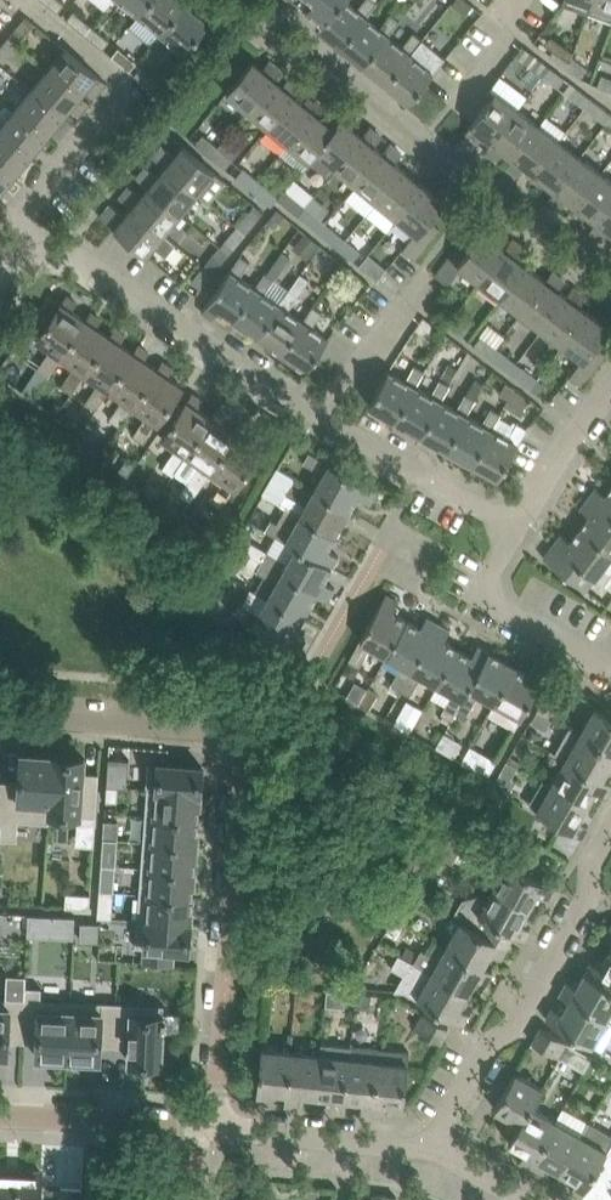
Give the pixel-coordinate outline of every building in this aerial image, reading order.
[(62,0),(45,0),(58,11),(65,2),(62,0)] [(139,14),(150,0),(121,0),(139,14)] [(183,0),(150,0),(139,14),(161,33),(186,2),(183,0)] [(311,1),(307,6),(323,19),(339,0),(310,0),(311,1)] [(317,26),(341,46),(367,14),(378,1),(377,0),(364,0),(358,7),(350,0),(339,0),(323,19),(317,26)] [(453,2),(466,13),(473,5),(467,0),(455,0),(453,2)] [(593,3),(594,0),(564,0),(563,3),(588,12),(591,3),(593,3)] [(593,3),(591,3),(588,12),(610,19),(610,0),(594,0),(593,3)] [(210,22),(186,2),(161,33),(185,52),(210,22)] [(398,2),(391,10),(400,18),(407,10),(398,2)] [(67,18),(85,33),(92,24),(74,10),(67,18)] [(367,14),(341,46),(364,65),(390,34),(401,20),(392,12),(381,26),(367,14)] [(26,16),(9,36),(18,43),(35,23),(26,16)] [(110,39),(92,24),(85,33),(103,48),(110,39)] [(390,34),(364,65),(386,82),(411,52),(411,53),(423,38),(421,36),(414,30),(402,44),(390,34)] [(18,43),(9,36),(0,48),(0,54),(5,59),(18,43)] [(411,52),(386,82),(410,102),(446,58),(423,38),(411,53),(411,52)] [(552,53),(567,64),(574,56),(558,44),(552,53)] [(518,54),(545,74),(552,65),(524,45),(518,54)] [(137,62),(119,47),(112,55),(130,70),(137,62)] [(66,48),(49,69),(81,95),(87,87),(96,94),(107,82),(66,48)] [(589,67),(574,56),(567,64),(583,75),(589,67)] [(248,110),(274,78),(275,78),(282,69),(271,59),(263,68),(253,60),(227,92),(248,110)] [(161,81),(142,65),(135,74),(154,89),(161,81)] [(567,77),(552,65),(545,74),(560,86),(567,77)] [(81,95),(49,69),(32,89),(64,115),(71,107),(80,114),(90,102),(81,95)] [(610,89),(610,77),(604,74),(600,84),(610,89)] [(275,78),(274,78),(248,110),(269,126),(295,94),(295,95),(303,86),(291,76),(283,85),(275,78)] [(571,94),(587,106),(593,97),(578,85),(571,94)] [(32,89),(15,110),(47,136),(64,115),(32,89)] [(493,141),(493,142),(518,109),(496,92),(464,134),(477,144),(484,135),(493,141)] [(295,94),(269,126),(289,143),(315,111),(323,102),(311,93),(303,102),(295,95),(295,94)] [(609,109),(593,97),(587,106),(602,117),(609,109)] [(31,156),(47,136),(15,110),(8,104),(0,113),(0,131),(31,156)] [(302,170),(310,160),(317,152),(316,151),(343,119),(331,109),(324,118),(315,111),(289,143),(281,153),(302,170)] [(498,160),(505,150),(514,157),(539,124),(518,109),(493,142),(493,141),(485,150),(498,160)] [(330,177),(337,168),(363,136),(362,135),(343,119),(316,151),(317,152),(310,160),(330,177)] [(519,176),(526,166),(535,173),(560,140),(539,124),(514,157),(507,167),(519,176)] [(383,136),(370,125),(362,135),(363,136),(337,168),(357,184),(383,152),(375,145),(383,136)] [(14,176),(31,156),(0,131),(0,164),(14,176)] [(197,143),(211,155),(218,147),(204,135),(197,143)] [(241,149),(227,137),(218,147),(211,155),(225,167),(241,149)] [(560,140),(535,173),(556,189),(557,189),(581,157),(560,140)] [(198,192),(197,193),(209,201),(226,180),(183,145),(176,155),(163,144),(154,156),(166,166),(198,192)] [(394,145),(386,154),(383,152),(357,184),(377,201),(403,168),(399,165),(406,155),(394,145)] [(561,208),(568,198),(578,206),(602,173),(581,157),(557,189),(556,189),(549,198),(561,208)] [(14,176),(0,164),(0,193),(14,176)] [(137,176),(149,187),(181,213),(197,193),(198,192),(166,166),(159,175),(146,165),(137,176)] [(377,201),(397,217),(398,217),(424,185),(403,168),(377,201)] [(237,177),(252,189),(259,181),(244,169),(237,177)] [(597,221),(610,203),(610,179),(602,173),(578,206),(597,221)] [(271,205),(278,196),(259,181),(252,189),(266,201),(271,205)] [(120,196),(133,207),(164,233),(181,213),(149,187),(142,195),(129,185),(120,196)] [(445,203),(424,185),(398,217),(416,232),(403,248),(415,258),(440,227),(431,220),(445,203)] [(299,215),(305,207),(304,206),(290,195),(284,203),(299,215)] [(305,207),(299,215),(319,231),(325,223),(321,220),(330,209),(313,195),(304,206),(305,207)] [(177,243),(164,233),(133,207),(126,215),(110,203),(100,216),(147,254),(154,246),(166,256),(177,243)] [(597,221),(590,230),(603,239),(610,230),(610,231),(610,203),(597,221)] [(247,232),(259,218),(258,217),(263,211),(255,205),(251,211),(246,207),(233,223),(238,226),(239,225),(247,232)] [(346,240),(325,223),(319,231),(339,248),(346,240)] [(247,232),(239,225),(238,226),(227,240),(235,247),(247,232)] [(461,267),(480,281),(505,248),(483,232),(470,250),(460,242),(436,274),(449,284),(461,267)] [(305,233),(293,247),(307,259),(320,245),(305,233)] [(513,237),(505,248),(480,281),(501,297),(526,264),(517,257),(525,247),(513,237)] [(361,252),(346,240),(339,248),(354,260),(361,252)] [(217,252),(205,266),(213,274),(225,259),(217,252)] [(219,309),(233,319),(255,287),(240,276),(251,261),(241,255),(202,311),(213,319),(219,309)] [(363,266),(383,277),(389,266),(369,255),(363,266)] [(546,280),(526,264),(501,297),(522,313),(547,280),(546,280)] [(201,288),(213,274),(205,266),(193,281),(201,288)] [(566,280),(553,270),(546,280),(547,280),(522,313),(543,329),(568,296),(567,296),(559,289),(566,280)] [(266,272),(255,287),(233,319),(258,336),(280,304),(279,303),(265,293),(275,278),(266,272)] [(301,273),(290,288),(279,303),(280,304),(258,336),(282,353),(304,321),(303,320),(289,310),(310,279),(301,273)] [(543,329),(564,344),(589,312),(580,305),(587,296),(574,286),(567,296),(568,296),(543,329)] [(38,368),(49,376),(62,356),(61,355),(86,319),(72,309),(77,302),(67,294),(37,338),(52,348),(38,368)] [(303,320),(304,321),(282,353),(307,370),(329,338),(313,327),(323,311),(314,305),(303,320)] [(63,386),(73,393),(87,373),(85,372),(110,335),(96,325),(101,318),(91,311),(86,319),(61,355),(62,356),(76,366),(63,386)] [(610,328),(589,312),(564,344),(583,359),(570,375),(582,385),(606,353),(597,346),(610,328)] [(464,313),(459,318),(454,315),(448,324),(463,335),(470,326),(469,326),(474,320),(464,313)] [(87,402),(97,409),(111,389),(109,389),(135,352),(134,352),(120,342),(125,335),(115,327),(110,335),(85,372),(87,373),(100,382),(87,402)] [(475,344),(490,355),(497,346),(481,335),(475,344)] [(110,418),(120,425),(134,405),(159,369),(158,368),(144,359),(149,351),(139,344),(134,352),(135,352),(109,389),(111,389),(124,399),(110,418)] [(512,358),(497,346),(490,355),(505,367),(512,358)] [(173,368),(163,361),(158,368),(159,369),(134,405),(148,415),(135,434),(145,441),(183,385),(168,375),(173,368)] [(538,378),(516,361),(510,370),(532,386),(538,378)] [(396,419),(415,385),(416,386),(425,370),(416,364),(406,380),(389,370),(370,404),(396,419)] [(457,409),(442,401),(441,400),(422,434),(448,448),(467,414),(468,415),(476,399),(485,383),(475,378),(466,394),(457,409)] [(432,395),(416,386),(415,385),(396,419),(422,434),(441,400),(442,401),(451,385),(441,379),(432,395)] [(212,417),(198,407),(203,400),(193,393),(163,436),(178,447),(164,467),(174,475),(188,454),(186,453),(212,417)] [(483,424),(468,415),(467,414),(448,448),(473,462),(492,429),(500,416),(502,413),(492,408),(483,424)] [(212,417),(186,453),(188,454),(201,463),(188,483),(199,491),(213,471),(211,470),(236,434),(236,433),(222,424),(227,416),(217,409),(212,417)] [(492,429),(473,462),(499,478),(528,427),(518,422),(516,425),(500,416),(492,429)] [(251,433),(241,426),(236,433),(236,434),(211,470),(213,471),(226,480),(212,500),(222,507),(261,451),(246,440),(251,433)] [(304,462),(324,473),(315,489),(350,509),(358,495),(369,502),(377,489),(310,451),(304,462)] [(606,489),(610,483),(610,467),(599,483),(606,489)] [(269,486),(264,494),(301,515),(336,535),(350,509),(315,489),(307,504),(286,493),(285,495),(269,486)] [(610,514),(610,489),(607,494),(597,487),(589,497),(610,514)] [(589,497),(581,508),(591,515),(581,528),(610,551),(610,514),(589,497)] [(266,529),(297,547),(332,567),(339,555),(328,548),(336,535),(301,515),(292,530),(272,519),(270,523),(253,513),(249,519),(266,529)] [(610,575),(610,551),(581,528),(572,541),(562,533),(544,556),(587,588),(595,577),(604,583),(610,575)] [(335,587),(324,580),(332,567),(297,547),(288,562),(268,551),(263,559),(262,561),(318,592),(317,593),(328,599),(335,587)] [(266,575),(257,591),(268,598),(303,618),(317,593),(318,592),(262,561),(263,559),(241,548),(236,558),(257,569),(257,570),(266,575)] [(372,645),(387,654),(407,618),(394,611),(400,600),(387,593),(349,659),(360,666),(372,645)] [(306,637),(295,631),(303,618),(268,598),(259,613),(239,602),(233,612),(299,650),(306,637)] [(201,608),(224,621),(229,612),(206,599),(201,608)] [(403,663),(392,683),(401,689),(438,622),(428,616),(421,627),(407,618),(387,654),(403,663)] [(411,695),(423,674),(438,683),(458,648),(444,640),(450,629),(438,622),(401,689),(411,695)] [(453,718),(452,718),(458,707),(490,651),(478,645),(472,656),(458,648),(438,683),(453,692),(437,721),(448,727),(453,718)] [(516,666),(490,651),(458,707),(469,712),(482,688),(498,697),(516,666)] [(498,697),(489,713),(515,728),(548,670),(536,663),(529,674),(516,666),(498,697)] [(553,716),(567,690),(553,682),(538,708),(553,716)] [(581,732),(610,749),(610,715),(596,706),(581,732)] [(445,732),(437,746),(455,756),(463,742),(445,732)] [(581,732),(567,757),(603,778),(603,777),(610,763),(610,749),(581,732)] [(461,761),(483,772),(488,774),(496,759),(470,744),(461,761)] [(0,836),(0,838),(17,839),(19,820),(50,822),(50,813),(54,755),(22,752),(20,782),(5,781),(1,824),(0,836)] [(54,755),(50,813),(96,816),(99,773),(84,771),(85,757),(54,755)] [(603,778),(567,757),(552,783),(588,804),(597,789),(606,794),(610,786),(610,782),(603,777),(603,778)] [(109,760),(108,785),(119,786),(128,786),(129,761),(109,760)] [(495,785),(491,791),(507,800),(518,782),(513,779),(520,766),(509,760),(503,770),(495,785),(494,784),(493,784),(495,785)] [(149,761),(147,787),(157,788),(201,792),(203,765),(160,762),(159,762),(149,761)] [(579,819),(588,804),(552,783),(537,809),(583,835),(589,824),(579,819)] [(108,785),(106,799),(118,800),(119,786),(108,785)] [(147,787),(145,814),(199,818),(201,792),(157,788),(147,787)] [(145,814),(144,840),(197,844),(199,818),(145,814)] [(436,843),(433,849),(434,849),(452,860),(465,837),(448,827),(443,825),(433,842),(436,843)] [(104,837),(102,864),(116,865),(118,838),(104,837)] [(144,840),(142,867),(195,871),(197,844),(144,840)] [(495,853),(482,876),(495,884),(494,886),(530,907),(538,892),(548,897),(554,886),(495,853)] [(102,864),(100,890),(114,891),(116,865),(102,864)] [(142,867),(140,893),(193,897),(195,871),(142,867)] [(453,914),(462,919),(481,930),(508,945),(515,933),(525,938),(531,927),(521,922),(530,907),(494,886),(486,899),(480,895),(464,899),(461,904),(460,903),(453,914)] [(100,890),(98,916),(112,917),(114,891),(100,890)] [(67,892),(66,906),(85,907),(90,902),(91,893),(67,892)] [(140,893),(138,919),(191,923),(193,897),(140,893)] [(29,913),(28,933),(74,935),(75,921),(75,915),(29,913)] [(138,919),(136,946),(145,947),(144,961),(173,963),(174,949),(189,950),(191,923),(138,919)] [(448,944),(483,965),(484,965),(492,951),(501,956),(508,945),(481,930),(462,919),(448,944)] [(440,958),(421,947),(414,959),(469,991),(477,976),(487,982),(494,970),(484,965),(483,965),(448,944),(440,958)] [(469,991),(414,959),(414,960),(399,951),(392,964),(391,966),(403,973),(394,990),(407,990),(418,997),(464,1023),(470,1012),(460,1006),(469,991)] [(610,952),(601,967),(591,961),(585,972),(610,986),(610,953),(610,952)] [(606,1018),(610,1010),(610,986),(585,972),(577,987),(567,982),(561,993),(570,998),(571,998),(606,1018)] [(24,997),(23,1041),(38,1042),(37,1056),(69,1058),(72,999),(41,998),(42,987),(25,986),(24,997)] [(326,1004),(345,1005),(346,989),(326,989),(326,1004)] [(8,1055),(9,1040),(23,1041),(24,997),(0,996),(0,1055),(8,1055)] [(570,998),(562,1012),(553,1007),(546,1018),(592,1044),(603,1050),(610,1034),(610,1021),(606,1018),(571,998),(570,998)] [(72,999),(69,1058),(100,1059),(101,1045),(116,1045),(118,1002),(72,999)] [(118,1002),(116,1045),(130,1046),(129,1061),(162,1062),(163,1024),(166,1024),(166,1016),(164,1016),(164,1004),(118,1002)] [(415,1026),(419,1029),(441,1041),(449,1026),(424,1011),(415,1026)] [(561,1057),(569,1043),(542,1027),(533,1041),(561,1057)] [(352,1044),(321,1041),(320,1053),(321,1053),(317,1094),(334,1096),(333,1107),(346,1109),(347,1098),(346,1097),(352,1044)] [(592,1057),(569,1043),(561,1057),(584,1071),(585,1069),(592,1057)] [(374,1112),(381,1047),(352,1044),(346,1097),(347,1098),(363,1099),(362,1110),(374,1112)] [(287,1091),(288,1091),(292,1050),(262,1047),(257,1100),(269,1101),(271,1090),(287,1091)] [(405,1104),(410,1050),(381,1047),(374,1112),(385,1113),(386,1102),(405,1104)] [(321,1053),(320,1053),(292,1050),(288,1091),(287,1091),(285,1102),(298,1104),(299,1093),(317,1094),(321,1053)] [(516,1132),(531,1106),(533,1107),(544,1087),(516,1072),(495,1108),(511,1117),(506,1126),(515,1131),(516,1132)] [(531,1106),(516,1132),(515,1131),(509,1141),(526,1150),(520,1160),(530,1166),(557,1120),(533,1107),(531,1106)] [(546,1162),(561,1170),(589,1121),(567,1108),(560,1122),(557,1120),(530,1166),(541,1172),(546,1162)] [(589,1121),(561,1170),(576,1179),(571,1189),(582,1195),(591,1179),(607,1151),(610,1143),(610,1132),(590,1120),(589,1121)] [(607,1151),(591,1179),(582,1195),(592,1199),(610,1199),(610,1143),(607,1151)] [(42,1171),(0,1169),(0,1199),(41,1199),(42,1171)]
